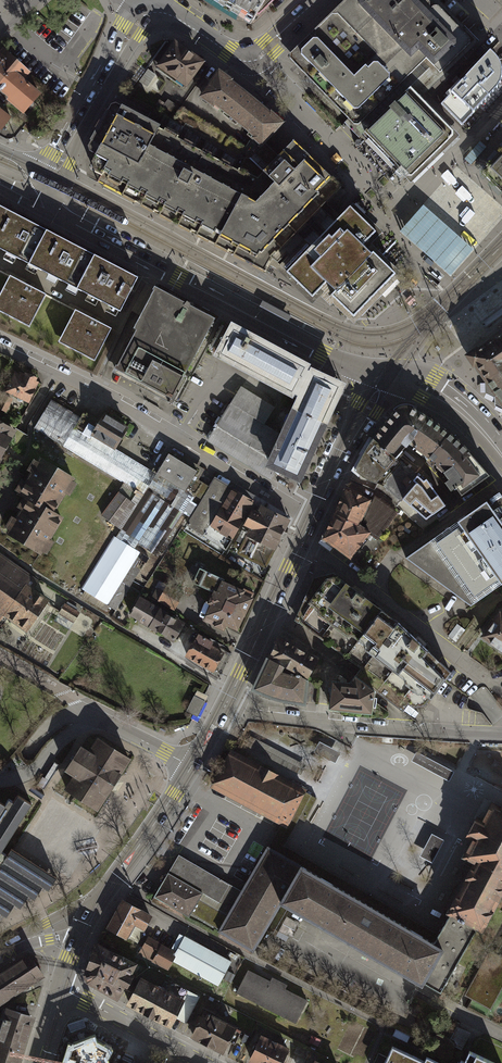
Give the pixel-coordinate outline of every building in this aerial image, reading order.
[(245,23),(251,26),(277,0),(208,0),(245,23)] [(430,0),(343,0),(298,44),(290,51),(290,56),(338,105),(354,122),(359,121),(418,65),(423,60),(427,56),(440,71),(470,42),(470,36),(463,29),(436,2),(434,4),(430,0)] [(205,66),(175,43),(156,69),(186,91),(205,66)] [(494,47),(451,92),(441,103),(462,125),(497,88),(500,82),(501,77),(501,76),(501,59),(499,53),(496,49),(494,47)] [(1,49),(0,49),(0,90),(13,101),(27,113),(43,93),(26,79),(30,74),(1,49)] [(146,71),(141,67),(130,83),(135,87),(146,71)] [(217,73),(202,95),(231,118),(263,144),(265,142),(281,125),(264,110),(248,97),(234,86),(217,73)] [(380,115),(365,130),(410,176),(456,131),(411,85),(401,94),(380,115)] [(165,128),(112,101),(102,118),(93,135),(86,149),(95,155),(88,168),(95,172),(97,181),(138,203),(265,272),(268,267),(272,259),(280,266),(304,240),(297,233),(341,187),(330,176),(314,161),(293,140),(279,156),(265,142),(251,158),(237,159),(170,119),(165,128)] [(0,105),(0,123),(4,126),(13,116),(0,105)] [(479,141),(464,159),(470,164),(486,146),(479,141)] [(483,166),(501,183),(501,144),(489,158),(483,166)] [(422,205),(399,231),(448,275),(449,275),(472,249),(422,205)] [(140,279),(0,206),(0,254),(10,259),(49,279),(97,305),(120,317),(140,279)] [(304,240),(280,266),(312,297),(320,288),(325,293),(330,298),(332,296),(353,316),(395,274),(373,253),(373,254),(370,251),(363,244),(375,232),(371,228),(350,208),(311,247),(304,240)] [(10,278),(0,298),(0,312),(30,328),(46,297),(29,288),(10,278)] [(215,317),(154,287),(112,371),(173,401),(215,317)] [(58,343),(93,360),(109,327),(92,318),(74,310),(58,343)] [(307,368),(232,328),(218,353),(302,398),(284,438),(263,425),(275,406),(240,385),(206,441),(271,480),(278,469),(280,469),(299,478),(340,388),(306,370),(307,368)] [(483,348),(466,360),(482,383),(484,392),(492,396),(494,405),(501,409),(501,335),(483,348)] [(23,373),(14,369),(4,391),(29,402),(31,396),(38,380),(36,379),(37,376),(24,370),(23,373)] [(5,396),(0,406),(0,414),(5,417),(13,400),(5,396)] [(81,417),(51,398),(33,427),(63,444),(63,446),(143,493),(120,533),(156,554),(204,471),(170,451),(164,462),(93,419),(83,413),(81,417)] [(418,413),(411,409),(409,408),(405,408),(401,408),(398,410),(396,412),(384,424),(373,439),(363,454),(355,470),(362,476),(385,487),(401,501),(403,499),(426,519),(445,505),(426,479),(424,481),(417,475),(396,457),(409,443),(416,448),(417,448),(429,457),(445,472),(450,479),(446,482),(452,490),(456,487),(462,495),(489,476),(468,452),(448,434),(428,418),(418,413)] [(0,421),(0,460),(9,444),(16,429),(0,421)] [(37,463),(35,461),(28,473),(16,493),(24,498),(15,513),(6,529),(11,532),(9,537),(43,556),(44,554),(48,556),(55,543),(52,541),(64,520),(56,516),(67,497),(71,499),(78,485),(75,483),(77,481),(39,459),(37,463)] [(253,501),(213,479),(186,527),(226,549),(253,501)] [(373,501),(347,489),(341,501),(330,524),(322,540),(351,561),(371,535),(360,527),(373,501)] [(135,504),(118,491),(101,513),(117,526),(135,504)] [(407,560),(471,609),(501,585),(501,493),(407,560)] [(375,496),(373,501),(360,527),(371,535),(377,540),(399,513),(375,496)] [(291,519),(262,505),(259,512),(254,509),(245,526),(252,529),(239,555),(265,567),(274,548),(276,550),(291,519)] [(143,556),(114,538),(82,589),(114,610),(139,571),(135,568),(143,556)] [(4,616),(27,584),(32,588),(38,580),(0,553),(0,621),(4,616)] [(227,624),(239,630),(253,597),(252,596),(254,591),(244,587),(244,589),(224,580),(225,578),(199,567),(193,581),(213,590),(208,602),(211,603),(204,619),(225,629),(227,624)] [(357,590),(339,577),(312,579),(294,621),(363,669),(357,679),(378,694),(404,713),(409,707),(413,710),(426,708),(451,672),(430,651),(397,619),(357,590)] [(32,588),(27,584),(4,616),(26,631),(49,599),(32,588)] [(157,589),(151,599),(175,612),(184,596),(168,587),(164,593),(157,589)] [(166,611),(140,596),(129,615),(173,640),(184,622),(177,618),(176,619),(165,612),(166,611)] [(65,601),(59,611),(74,620),(80,610),(65,601)] [(481,638),(501,654),(501,612),(501,611),(481,638)] [(199,634),(186,657),(213,672),(224,652),(213,646),(214,642),(199,634)] [(322,661),(278,638),(267,660),(310,682),(322,661)] [(285,705),(308,708),(310,682),(267,660),(252,693),(271,702),(285,705)] [(357,679),(352,686),(334,684),(330,714),(373,718),(378,697),(378,694),(357,679)] [(205,702),(194,697),(187,710),(198,716),(205,702)] [(131,757),(98,736),(90,749),(84,744),(82,744),(74,757),(66,770),(74,775),(72,778),(66,788),(72,792),(74,793),(75,795),(98,809),(110,790),(114,784),(118,778),(131,757)] [(341,753),(319,742),(314,752),(335,763),(341,753)] [(284,825),(287,827),(306,792),(307,790),(268,769),(230,749),(229,751),(225,760),(211,787),(277,821),(281,823),(284,825)] [(454,772),(417,752),(412,761),(449,781),(454,772)] [(44,794),(32,787),(29,791),(42,798),(43,796),(44,794)] [(317,798),(306,792),(287,827),(293,829),(298,818),(305,822),(317,798)] [(8,916),(16,903),(20,905),(28,893),(35,898),(42,886),(50,890),(59,877),(26,857),(13,849),(12,848),(8,855),(2,851),(33,802),(20,794),(15,802),(10,799),(7,804),(0,799),(0,910),(8,916)] [(493,801),(488,811),(484,818),(478,815),(466,837),(472,840),(462,858),(473,864),(472,866),(447,914),(449,916),(477,932),(484,936),(501,901),(501,806),(493,801)] [(284,825),(281,823),(267,847),(284,857),(301,867),(354,897),(394,920),(433,943),(436,938),(438,935),(283,846),(293,829),(287,827),(284,825)] [(444,840),(432,834),(420,856),(432,863),(444,840)] [(218,930),(253,950),(279,905),(301,867),(284,857),(267,847),(244,886),(241,891),(218,930)] [(218,930),(241,891),(232,885),(222,880),(204,869),(188,860),(179,855),(168,873),(161,884),(154,896),(189,917),(190,914),(218,930)] [(354,897),(301,867),(279,905),(351,947),(423,989),(425,985),(445,950),(433,943),(394,920),(354,897)] [(143,928),(150,916),(124,901),(109,928),(125,936),(129,938),(137,924),(143,928)] [(436,938),(433,943),(445,950),(425,985),(445,993),(477,932),(449,916),(438,935),(436,938)] [(300,924),(287,917),(279,932),(293,939),(300,924)] [(219,986),(232,962),(185,936),(176,952),(149,937),(138,955),(169,972),(174,962),(219,986)] [(141,967),(95,944),(88,960),(84,977),(87,985),(121,1002),(127,990),(130,991),(141,967)] [(489,952),(465,997),(492,1011),(501,990),(501,959),(489,952)] [(0,972),(0,1002),(43,975),(29,954),(0,972)] [(274,977),(272,981),(249,970),(237,994),(298,1024),(310,1000),(288,989),(290,985),(274,977)] [(143,979),(128,1007),(173,1030),(177,1022),(185,1026),(198,999),(168,983),(164,990),(143,979)] [(190,1038),(224,1056),(238,1029),(212,1015),(217,1007),(206,1001),(201,1010),(204,1011),(190,1038)] [(5,1006),(0,1021),(0,1061),(6,1062),(20,1062),(35,1015),(5,1006)] [(95,1055),(106,1030),(79,1017),(67,1041),(95,1055)] [(250,1062),(284,1062),(290,1051),(262,1037),(250,1062)] [(426,1056),(423,1061),(391,1047),(384,1062),(440,1062),(426,1056)] [(469,1051),(464,1060),(460,1059),(458,1062),(494,1062),(469,1051)]
